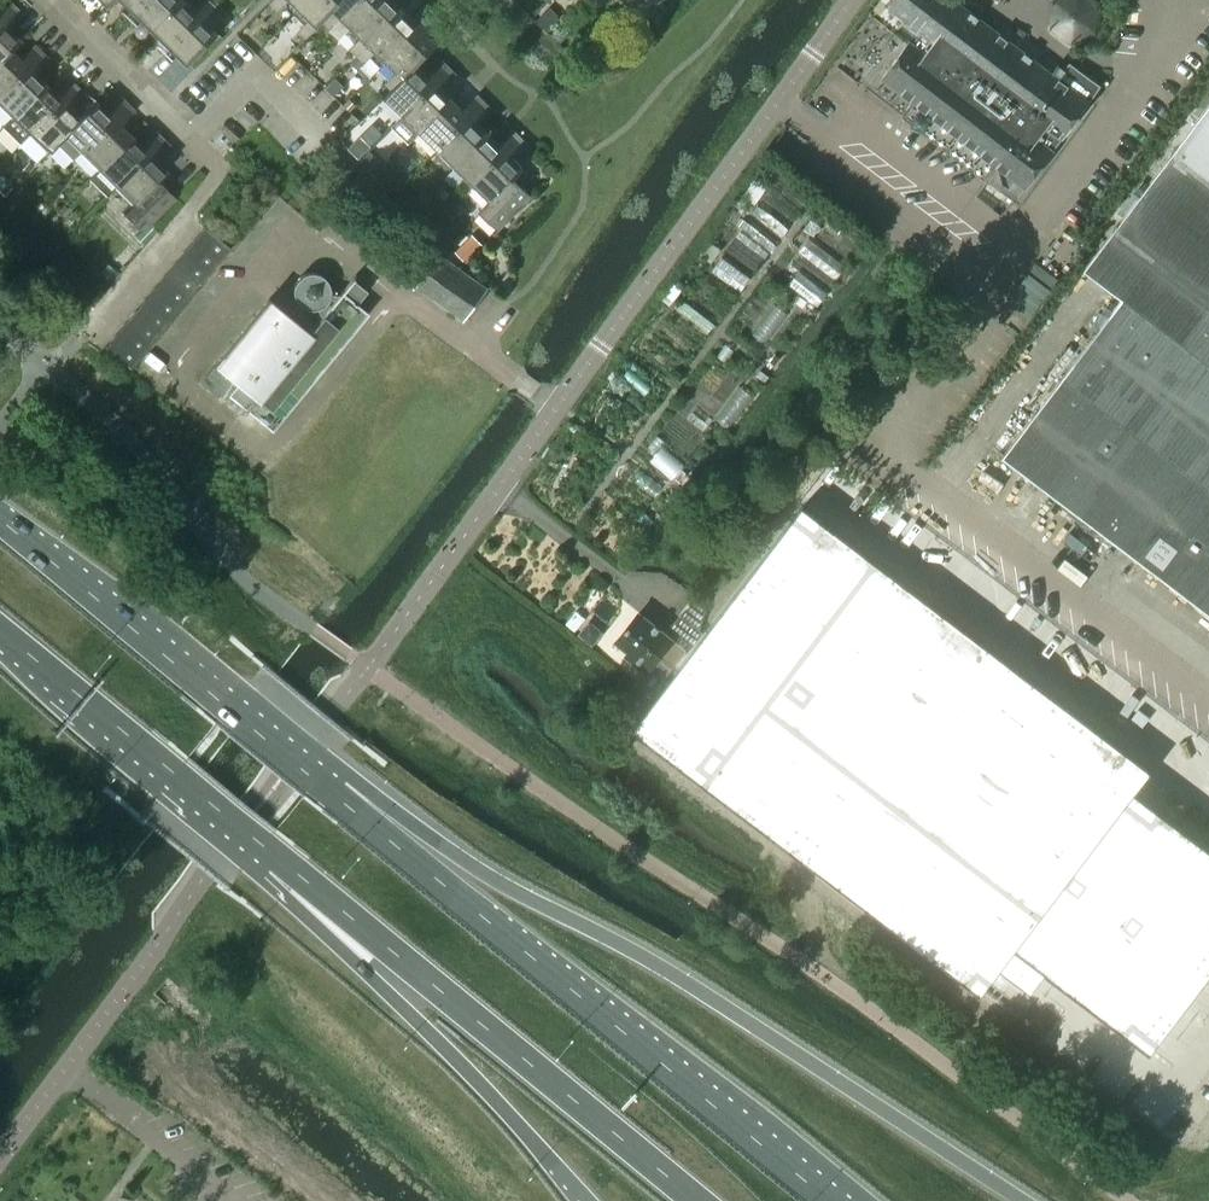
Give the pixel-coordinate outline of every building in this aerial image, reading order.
[(15,7),(8,0),(0,8),(0,22),(15,7)] [(148,0),(124,0),(130,6),(124,12),(130,18),(148,0)] [(182,0),(148,0),(130,18),(136,24),(142,18),(154,29),(182,0)] [(213,4),(209,0),(203,0),(194,9),(184,0),(182,0),(154,29),(165,41),(159,47),(165,53),(213,4)] [(270,3),(278,11),(285,3),(306,23),(299,31),(306,39),(323,22),(322,22),(343,0),(273,0),(270,3)] [(403,10),(393,0),(343,0),(322,22),(323,22),(329,29),(337,21),(358,41),(350,49),(357,56),(403,10)] [(538,9),(530,0),(529,0),(522,7),(531,16),(538,9)] [(640,15),(655,0),(624,0),(640,15)] [(1053,74),(1044,67),(955,0),(890,0),(886,6),(905,20),(902,25),(918,37),(913,44),(910,42),(882,78),(913,101),(901,116),(1020,206),(1095,107),(1089,102),(1101,86),(1069,63),(1059,78),(1053,74)] [(1007,10),(1032,27),(1046,24),(1059,34),(1044,67),(1053,74),(1068,41),(1071,43),(1098,31),(1099,0),(1008,0),(1007,10)] [(190,64),(219,34),(208,23),(220,11),(213,4),(165,53),(171,59),(178,53),(190,64)] [(418,65),(438,45),(426,32),(429,29),(432,32),(442,22),(425,5),(415,15),(418,18),(414,21),(403,10),(357,56),(364,63),(372,55),(393,76),(379,90),(385,96),(392,90),(418,65)] [(10,49),(19,40),(8,29),(23,14),(15,7),(0,22),(0,58),(9,49),(10,49)] [(557,27),(548,20),(542,26),(551,34),(557,27)] [(558,41),(565,34),(557,27),(551,34),(558,41)] [(41,51),(34,44),(19,59),(10,49),(9,49),(0,58),(0,93),(41,51)] [(44,83),(34,73),(48,58),(41,51),(0,93),(0,107),(10,118),(44,83)] [(401,116),(450,67),(442,60),(428,75),(418,65),(392,90),(385,96),(383,99),(401,116)] [(419,134),(453,99),(442,89),(457,74),(450,67),(401,116),(419,134)] [(20,143),(28,135),(76,86),(69,79),(55,94),(44,83),(10,118),(2,126),(20,143)] [(55,142),(79,118),(79,117),(69,108),(83,93),(76,86),(28,135),(46,153),(56,143),(55,142)] [(436,151),(485,102),(477,95),(463,109),(453,99),(419,134),(436,151)] [(79,153),(128,104),(120,97),(106,111),(95,100),(79,117),(79,118),(55,142),(56,143),(73,159),(79,153)] [(454,169),(488,134),(477,123),(492,109),(485,102),(436,151),(454,169)] [(97,170),(131,136),(120,125),(135,111),(128,104),(79,153),(97,170)] [(1086,266),(1084,268),(1123,297),(1003,455),(1208,611),(1208,105),(1086,266)] [(472,185),(520,136),(513,129),(498,144),(488,134),(454,169),(472,185)] [(115,187),(163,138),(156,131),(141,146),(131,136),(97,170),(89,179),(106,196),(115,187)] [(489,203),(523,168),(512,158),(527,143),(520,136),(472,185),(489,202),(489,203)] [(174,198),(157,180),(166,171),(166,170),(155,160),(170,145),(163,138),(115,187),(132,204),(122,214),(123,214),(141,232),(174,198)] [(498,230),(532,196),(514,178),(524,169),(523,168),(489,203),(489,202),(479,212),(498,230)] [(229,249),(203,228),(193,240),(219,261),(229,249)] [(466,262),(482,246),(471,236),(455,252),(466,262)] [(219,261),(193,240),(183,252),(210,273),(219,261)] [(210,273),(183,252),(173,264),(200,285),(210,273)] [(487,289),(441,255),(417,286),(464,320),(487,289)] [(200,285),(173,264),(164,276),(190,297),(200,285)] [(271,431),(367,313),(354,302),(362,292),(351,282),(356,275),(355,274),(338,295),(329,293),(327,282),(317,274),(305,273),(296,280),(292,292),(294,298),(298,304),(303,308),(310,310),(316,309),(320,317),(308,332),(268,299),(215,364),(237,382),(227,394),(245,409),(239,416),(240,417),(246,410),(271,431)] [(190,297),(164,276),(154,288),(180,309),(190,297)] [(180,309),(154,288),(144,300),(170,321),(180,309)] [(170,321),(144,300),(134,312),(160,333),(170,321)] [(160,333),(134,312),(124,324),(150,345),(160,333)] [(150,345),(124,324),(114,336),(141,357),(150,345)] [(141,357),(114,336),(104,348),(131,369),(141,357)] [(803,506),(633,730),(1136,1112),(1208,1016),(1208,974),(1175,948),(1176,946),(1165,937),(1161,941),(1151,933),(1154,929),(1139,917),(1144,910),(1113,887),(1139,852),(1170,875),(1208,823),(1208,814),(803,506)] [(687,653),(703,633),(680,615),(670,627),(675,631),(670,637),(639,613),(616,641),(630,652),(626,656),(646,672),(658,658),(671,668),(685,651),(687,653)]
